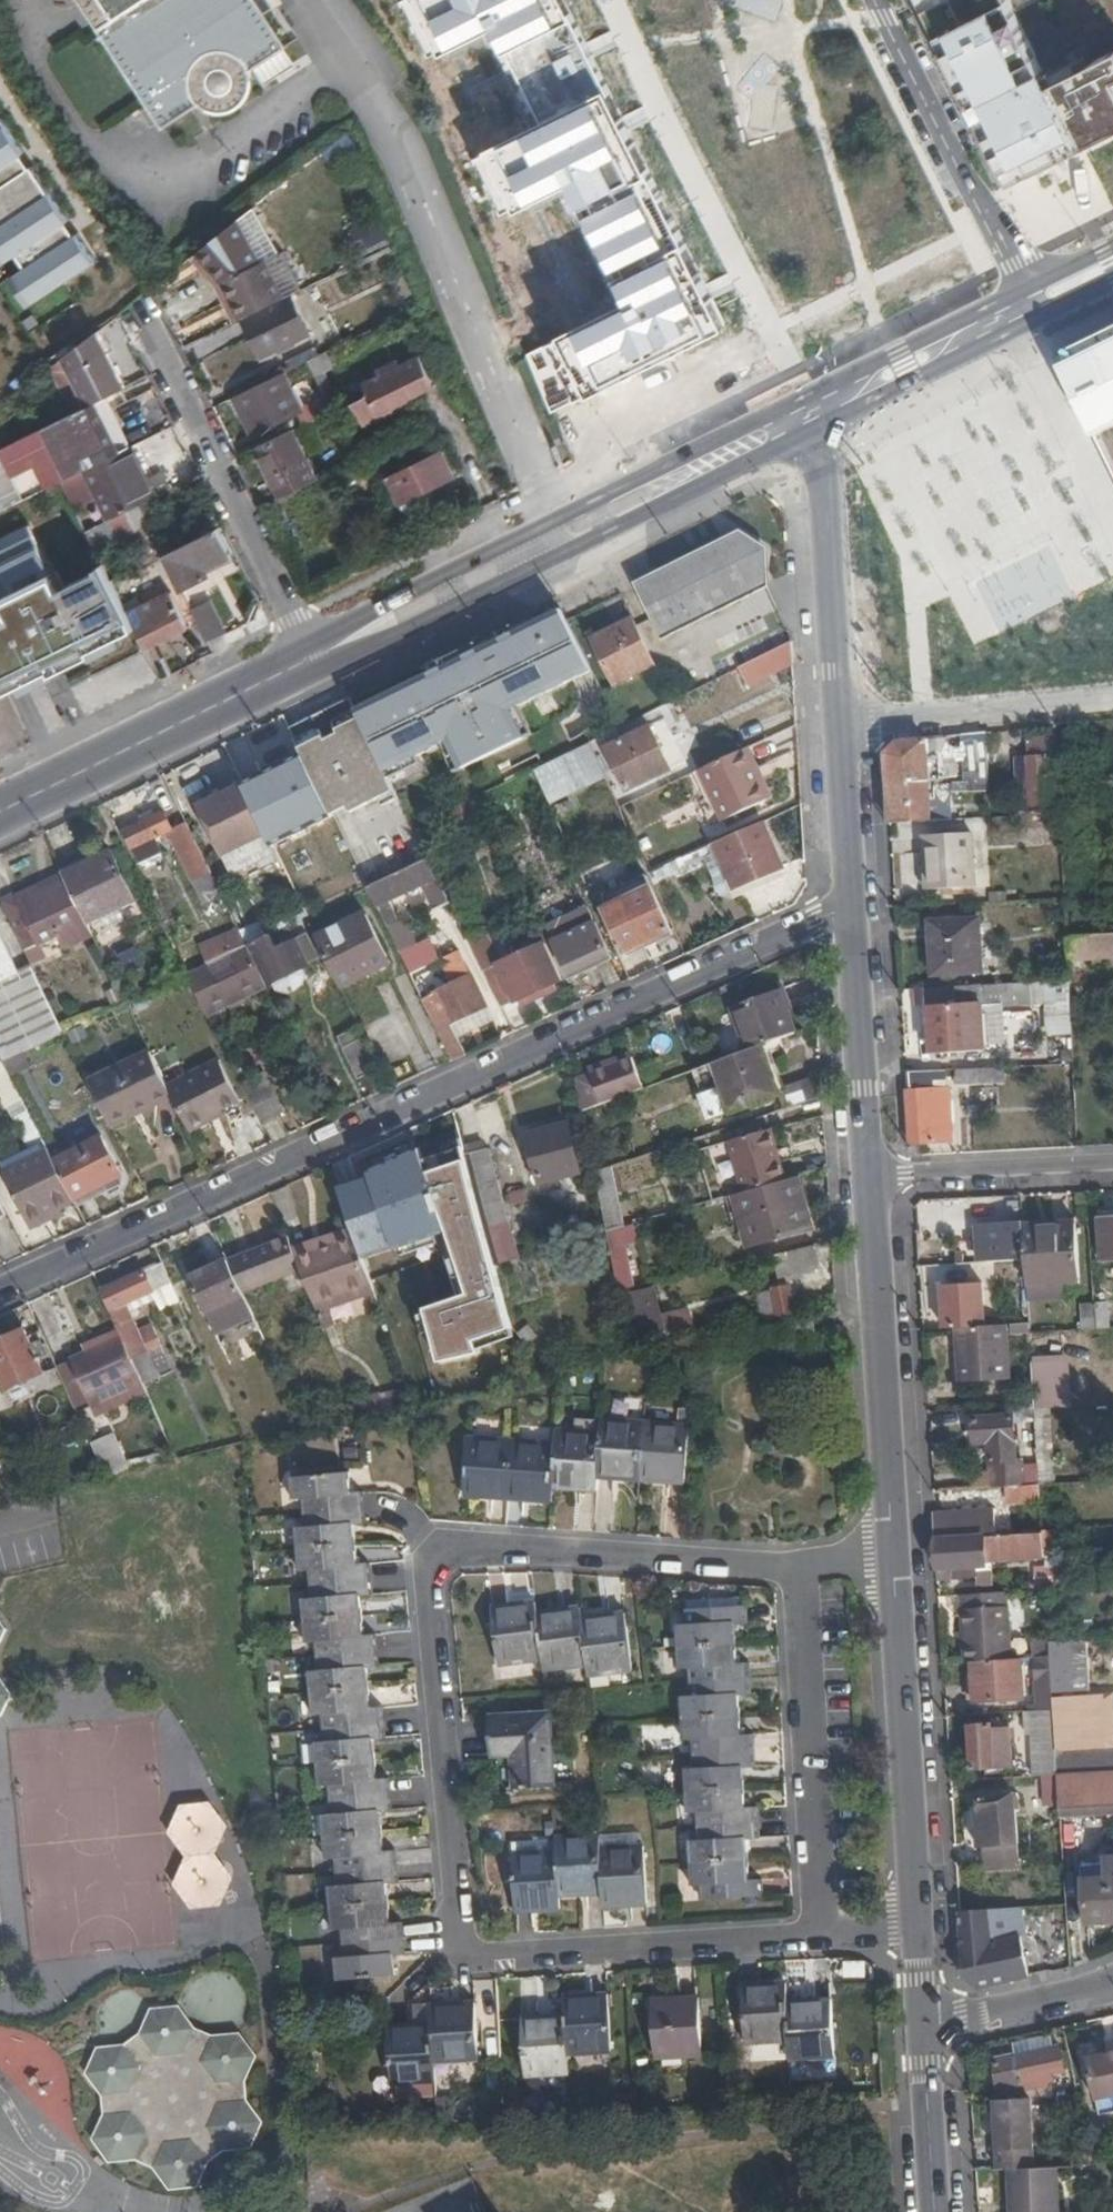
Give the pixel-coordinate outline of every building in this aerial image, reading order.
[(81,3),(93,21),(145,103),(162,129),(198,106),(201,108),(206,112),(212,114),(219,115),(225,114),(231,113),(237,110),(242,106),(247,101),(250,95),(252,89),(252,82),(251,76),(250,72),(256,68),(267,84),(293,68),(282,51),(285,49),(263,16),(253,0),(79,0),(81,3)] [(562,0),(407,0),(432,53),(441,49),(444,54),(492,28),(503,49),(569,16),(562,0)] [(1027,80),(991,6),(948,27),(1016,164),(1075,134),(1043,72),(1027,80)] [(605,89),(487,148),(519,210),(573,183),(588,213),(616,268),(631,298),(565,332),(592,388),(724,325),(605,89)] [(35,300),(98,261),(0,113),(0,246),(35,300)] [(383,217),(351,226),(359,253),(391,244),(383,217)] [(271,256),(239,218),(233,223),(197,252),(221,280),(262,260),(264,259),(271,256)] [(221,280),(240,320),(243,319),(284,299),(264,259),(262,260),(221,280)] [(312,334),(293,295),(284,299),(243,319),(262,359),(312,334)] [(89,339),(50,370),(75,415),(91,407),(73,372),(99,358),(107,354),(115,350),(101,329),(89,339)] [(1058,370),(1092,441),(1112,431),(1112,343),(1058,370)] [(73,372),(91,407),(115,395),(124,390),(107,354),(99,358),(73,372)] [(370,397),(352,406),(364,428),(382,419),(380,414),(436,386),(421,356),(402,366),(399,361),(376,372),(378,377),(363,385),(370,397)] [(300,407),(283,374),(233,398),(252,437),(299,413),(303,412),(300,407)] [(1,451),(25,501),(61,484),(82,473),(88,471),(132,449),(139,445),(115,395),(91,407),(75,415),(1,451)] [(326,395),(300,407),(303,412),(299,413),(304,424),(324,414),(333,410),(326,395)] [(318,479),(293,429),(258,446),(283,496),(313,481),(318,479)] [(88,471),(112,519),(138,506),(156,498),(132,449),(88,471)] [(454,476),(442,452),(388,480),(401,504),(454,476)] [(88,484),(82,473),(61,484),(67,495),(88,484)] [(96,554),(133,535),(149,528),(138,506),(112,519),(85,533),(96,554)] [(152,535),(149,528),(133,535),(137,543),(152,535)] [(0,543),(0,595),(11,618),(0,623),(0,679),(7,694),(135,633),(133,627),(131,623),(126,614),(105,570),(67,588),(60,573),(53,576),(30,529),(0,543)] [(228,550),(219,529),(165,556),(180,585),(199,576),(195,567),(228,550)] [(935,529),(906,530),(907,562),(936,561),(935,529)] [(763,550),(740,535),(640,586),(664,636),(765,585),(763,550)] [(121,557),(129,573),(158,559),(150,543),(121,557)] [(189,631),(170,593),(126,614),(131,623),(133,627),(135,633),(144,651),(145,653),(189,631)] [(208,603),(192,611),(206,639),(222,631),(208,603)] [(559,607),(351,708),(384,775),(445,745),(458,771),(523,740),(510,713),(592,673),(559,607)] [(655,666),(632,620),(592,640),(614,686),(655,666)] [(733,695),(793,665),(792,643),(724,677),(733,695)] [(121,695),(155,678),(142,652),(108,670),(121,695)] [(344,801),(350,814),(394,792),(384,775),(351,708),(349,700),(288,730),(302,758),(328,809),(344,801)] [(624,789),(669,768),(651,730),(607,751),(624,789)] [(967,792),(989,791),(986,733),(964,735),(967,792)] [(927,782),(930,822),(959,820),(957,793),(967,792),(964,735),(945,737),(949,780),(927,782)] [(1027,738),(1028,755),(1031,816),(1061,814),(1057,736),(1027,738)] [(949,780),(945,737),(898,741),(885,755),(889,824),(930,822),(927,782),(949,780)] [(552,803),(609,778),(594,743),(536,768),(552,803)] [(761,764),(753,746),(704,769),(728,818),(771,798),(756,766),(761,764)] [(1014,756),(1017,817),(1031,816),(1028,755),(1014,756)] [(302,758),(241,787),(266,837),(271,845),(330,814),(328,809),(302,758)] [(756,766),(771,798),(776,796),(761,764),(756,766)] [(197,809),(221,859),(266,837),(241,787),(197,809)] [(167,812),(125,833),(139,862),(163,850),(157,839),(176,830),(167,812)] [(781,870),(759,823),(712,845),(717,855),(734,893),(781,870)] [(976,887),(974,833),(923,835),(926,890),(976,887)] [(177,852),(191,882),(211,872),(196,842),(177,852)] [(672,845),(642,860),(648,874),(679,860),(672,845)] [(679,860),(648,874),(653,884),(717,855),(712,845),(679,860)] [(91,862),(63,875),(65,880),(88,926),(139,901),(114,852),(91,862)] [(87,855),(59,868),(63,875),(91,862),(87,855)] [(376,907),(384,903),(421,885),(431,905),(446,898),(428,860),(383,882),(368,890),(376,907)] [(203,906),(222,896),(211,872),(191,882),(203,906)] [(65,950),(93,937),(88,926),(65,880),(37,893),(34,889),(2,905),(25,952),(58,936),(65,950)] [(608,911),(626,952),(669,932),(650,890),(608,911)] [(376,907),(386,928),(394,924),(384,903),(376,907)] [(472,908),(455,917),(479,965),(496,957),(472,908)] [(588,910),(547,928),(570,977),(610,959),(588,910)] [(366,915),(318,940),(341,987),(390,963),(366,915)] [(982,920),(935,923),(936,942),(940,942),(941,975),(984,972),(982,920)] [(931,975),(941,975),(940,942),(936,942),(935,923),(928,923),(931,975)] [(199,947),(208,965),(209,964),(229,955),(247,947),(238,928),(199,947)] [(0,934),(0,981),(18,973),(0,934)] [(1068,937),(1069,961),(1112,958),(1112,934),(1068,937)] [(270,936),(247,947),(265,984),(268,989),(274,986),(276,992),(290,995),(297,992),(304,986),(308,976),(305,970),(311,968),(298,939),(292,942),(276,948),(270,936)] [(540,948),(556,983),(563,980),(547,944),(540,948)] [(429,945),(401,957),(409,974),(437,962),(429,945)] [(205,1013),(265,984),(247,947),(229,955),(239,974),(219,984),(209,964),(208,965),(187,975),(202,1006),(205,1013)] [(517,1002),(556,983),(540,948),(522,956),(530,971),(508,981),(517,1002)] [(437,962),(448,984),(469,974),(459,952),(437,962)] [(484,975),(501,1010),(517,1002),(508,981),(530,971),(522,956),(484,975)] [(448,984),(421,998),(428,1013),(442,1041),(452,1062),(465,1056),(456,1037),(451,1027),(487,1010),(469,974),(448,984)] [(181,1016),(202,1006),(187,975),(166,985),(181,1016)] [(1070,981),(1016,984),(1017,1001),(1050,999),(1070,998),(1070,981)] [(1017,1001),(1016,984),(960,987),(961,1004),(982,1003),(1003,1002),(1017,1001)] [(960,987),(928,989),(932,1055),(985,1053),(982,1003),(961,1004),(960,987)] [(730,1012),(745,1052),(760,1046),(788,1036),(773,996),(730,1012)] [(1050,999),(1051,1032),(1072,1031),(1070,998),(1050,999)] [(1003,1002),(982,1003),(985,1053),(1006,1051),(1003,1002)] [(451,1027),(456,1037),(492,1020),(487,1010),(451,1027)] [(426,1048),(442,1041),(428,1013),(413,1020),(426,1048)] [(1020,1035),(1038,1032),(1035,1014),(1017,1017),(1020,1035)] [(343,1048),(365,1038),(359,1028),(338,1038),(343,1048)] [(356,1081),(381,1069),(366,1038),(365,1038),(343,1048),(341,1049),(356,1081)] [(778,1096),(760,1046),(745,1052),(728,1058),(707,1066),(694,1071),(712,1120),(778,1096)] [(111,1126),(172,1096),(165,1083),(151,1053),(89,1083),(111,1126)] [(225,1054),(165,1083),(172,1096),(187,1127),(247,1097),(241,1085),(225,1054)] [(633,1058),(575,1081),(581,1113),(644,1089),(633,1058)] [(1002,1081),(1001,1067),(953,1070),(954,1083),(1002,1081)] [(944,1088),(943,1071),(909,1073),(910,1088),(907,1089),(910,1144),(952,1141),(948,1088),(944,1088)] [(266,1072),(241,1085),(247,1097),(260,1125),(285,1113),(266,1072)] [(822,1098),(816,1077),(786,1086),(792,1106),(822,1098)] [(580,1175),(568,1124),(528,1135),(540,1185),(580,1175)] [(730,1144),(744,1193),(784,1182),(770,1132),(730,1144)] [(101,1136),(53,1161),(73,1200),(121,1177),(101,1136)] [(28,1223),(73,1200),(53,1161),(46,1147),(1,1169),(28,1223)] [(490,1153),(466,1159),(468,1167),(483,1224),(487,1239),(509,1233),(490,1153)] [(466,1159),(405,1179),(407,1186),(468,1167),(466,1159)] [(626,1226),(613,1165),(594,1172),(606,1232),(624,1227),(626,1226)] [(424,1242),(483,1224),(468,1167),(407,1186),(424,1242)] [(795,1210),(801,1208),(793,1179),(786,1181),(795,1210)] [(807,1229),(801,1208),(795,1210),(786,1181),(784,1182),(744,1193),(734,1196),(747,1246),(807,1229)] [(395,1189),(345,1205),(353,1228),(355,1236),(360,1251),(378,1245),(409,1235),(395,1189)] [(1100,1219),(1103,1260),(1112,1260),(1112,1219),(1100,1219)] [(1023,1227),(1023,1222),(977,1225),(979,1263),(991,1262),(1025,1260),(1023,1227)] [(1074,1223),(1023,1227),(1025,1260),(1026,1283),(1079,1279),(1074,1223)] [(619,1292),(637,1288),(624,1227),(606,1232),(619,1292)] [(353,1228),(293,1248),(296,1256),(355,1236),(353,1228)] [(414,1252),(409,1235),(378,1245),(383,1262),(414,1252)] [(355,1236),(296,1256),(302,1271),(317,1310),(374,1291),(360,1251),(355,1236)] [(288,1237),(228,1261),(244,1294),(302,1271),(296,1256),(293,1248),(288,1237)] [(823,1271),(818,1249),(787,1255),(792,1278),(823,1271)] [(995,1322),(1028,1320),(1026,1283),(1025,1260),(991,1262),(995,1322)] [(206,1312),(244,1294),(228,1261),(192,1279),(206,1312)] [(397,1341),(404,1371),(524,1345),(505,1263),(462,1273),(467,1294),(434,1301),(430,1284),(402,1290),(413,1337),(397,1341)] [(132,1312),(174,1293),(161,1264),(101,1291),(123,1338),(141,1379),(143,1383),(160,1375),(148,1351),(161,1345),(153,1325),(141,1330),(132,1312)] [(788,1287),(773,1291),(780,1322),(780,1325),(795,1321),(788,1287)] [(662,1315),(655,1289),(633,1294),(643,1340),(694,1329),(690,1309),(662,1315)] [(780,1322),(773,1291),(756,1295),(764,1326),(780,1322)] [(255,1319),(244,1294),(206,1312),(217,1336),(255,1319)] [(1082,1330),(1096,1329),(1094,1303),(1080,1305),(1082,1330)] [(1012,1381),(1008,1325),(957,1328),(960,1383),(1012,1381)] [(24,1332),(0,1343),(0,1377),(6,1388),(42,1372),(24,1332)] [(90,1401),(141,1379),(123,1338),(73,1361),(90,1401)] [(148,1351),(160,1375),(160,1377),(173,1371),(161,1345),(148,1351)] [(1064,1361),(1031,1364),(1034,1404),(1034,1409),(1051,1408),(1067,1407),(1064,1361)] [(1012,1405),(1013,1415),(1017,1470),(1038,1468),(1034,1409),(1034,1404),(1012,1405)] [(1055,1484),(1051,1408),(1034,1409),(1038,1468),(1039,1485),(1055,1484)] [(989,1443),(991,1472),(1017,1470),(1013,1415),(971,1418),(972,1444),(989,1443)] [(507,1442),(469,1439),(465,1497),(509,1501),(551,1504),(552,1489),(597,1492),(598,1478),(641,1483),(685,1487),(689,1428),(644,1424),(602,1421),(601,1434),(556,1431),(555,1445),(514,1442),(507,1442)] [(114,1437),(92,1447),(106,1478),(130,1472),(114,1437)] [(1017,1470),(1018,1487),(1039,1485),(1038,1468),(1017,1470)] [(991,1472),(992,1488),(1018,1487),(1017,1470),(991,1472)] [(298,1550),(300,1572),(311,1571),(312,1586),(313,1598),(302,1599),(304,1620),(306,1644),(317,1643),(319,1655),(319,1658),(321,1670),(310,1672),(312,1694),(314,1716),(324,1716),(326,1729),(327,1740),(317,1742),(318,1766),(320,1788),(331,1786),(332,1797),(332,1801),(334,1814),(322,1815),(325,1840),(326,1859),(338,1858),(339,1872),(340,1885),(329,1887),(331,1907),(333,1931),(344,1930),(345,1944),(346,1956),(336,1957),(338,1981),(394,1976),(392,1954),(400,1953),(399,1939),(397,1923),(389,1923),(387,1903),(385,1884),(393,1883),(392,1867),(390,1852),(382,1853),(381,1834),(379,1813),(387,1812),(386,1796),(384,1779),(376,1780),(374,1760),(373,1741),(381,1740),(381,1738),(379,1724),(378,1708),(370,1708),(368,1688),(366,1668),(374,1667),(373,1652),(371,1635),(363,1636),(361,1614),(359,1596),(369,1595),(368,1580),(367,1564),(356,1564),(354,1545),(353,1524),(362,1523),(361,1509),(360,1493),(351,1494),(349,1484),(348,1473),(290,1479),(293,1502),(304,1501),(306,1513),(307,1527),(296,1529),(298,1550)] [(994,1510),(935,1515),(939,1571),(987,1567),(987,1564),(1022,1562),(1022,1560),(1043,1559),(1041,1534),(996,1536),(994,1510)] [(1056,1563),(1036,1563),(1036,1584),(1057,1583),(1056,1563)] [(1007,1591),(963,1594),(964,1611),(1008,1608),(1007,1591)] [(534,1601),(489,1608),(498,1668),(542,1662),(544,1672),(587,1666),(589,1676),(632,1671),(625,1613),(581,1619),(580,1608),(536,1613),(534,1601)] [(679,1648),(680,1671),(692,1670),(693,1683),(694,1697),(682,1697),(683,1720),(684,1742),(696,1741),(697,1754),(697,1768),(686,1769),(687,1792),(687,1814),(699,1814),(700,1827),(701,1840),(689,1841),(691,1865),(692,1887),(704,1886),(705,1901),(757,1897),(756,1880),(750,1880),(748,1862),(746,1838),(754,1838),(753,1823),(752,1809),(745,1810),(744,1789),(742,1766),(750,1766),(749,1751),(748,1737),(740,1737),(739,1716),(737,1693),(746,1692),(745,1679),(744,1665),(737,1667),(735,1644),(733,1623),(742,1622),(741,1607),(689,1611),(690,1624),(677,1625),(679,1648)] [(964,1611),(967,1663),(971,1663),(1012,1660),(1008,1608),(964,1611)] [(8,1630),(0,1617),(0,1645),(8,1630)] [(1034,1644),(1035,1658),(1050,1657),(1050,1643),(1034,1644)] [(1035,1658),(1039,1712),(1054,1711),(1053,1697),(1050,1657),(1035,1658)] [(1074,1689),(1072,1658),(1055,1659),(1057,1690),(1074,1689)] [(1022,1698),(1020,1659),(1012,1660),(971,1663),(974,1701),(1022,1698)] [(5,1716),(15,1694),(1,1674),(0,1667),(0,1716),(5,1716)] [(417,1703),(417,1683),(374,1684),(375,1704),(417,1703)] [(488,1717),(490,1757),(512,1756),(515,1790),(554,1787),(549,1713),(488,1717)] [(1013,1766),(1010,1722),(969,1725),(972,1769),(1013,1766)] [(1112,1803),(1112,1748),(1056,1752),(1056,1755),(1057,1776),(1059,1805),(1059,1806),(1112,1803)] [(1040,1756),(1041,1777),(1057,1776),(1056,1755),(1040,1756)] [(1059,1805),(1057,1776),(1041,1777),(1043,1806),(1059,1805)] [(1019,1841),(1016,1792),(973,1795),(974,1808),(970,1808),(971,1844),(982,1843),(1017,1842),(1019,1841)] [(215,1802),(184,1805),(172,1833),(189,1856),(220,1854),(233,1826),(215,1802)] [(600,1849),(599,1835),(554,1838),(555,1852),(511,1855),(515,1913),(560,1910),(559,1896),(602,1893),(603,1907),(648,1904),(644,1846),(642,1846),(605,1849),(600,1849)] [(604,1837),(605,1849),(642,1846),(641,1835),(604,1837)] [(1017,1842),(982,1843),(983,1869),(1018,1867),(1017,1842)] [(220,1854),(189,1856),(177,1884),(196,1909),(224,1906),(238,1879),(220,1854)] [(1112,1923),(1112,1856),(1106,1857),(1106,1862),(1106,1877),(1083,1878),(1085,1925),(1112,1923)] [(1083,1866),(1083,1878),(1106,1877),(1106,1862),(1086,1863),(1083,1866)] [(1029,1976),(1019,1905),(959,1909),(964,1979),(978,1988),(1029,1976)] [(785,1984),(742,1986),(745,2043),(789,2040),(790,2059),(834,2057),(831,2000),(786,2002),(785,1984)] [(611,2052),(608,1994),(565,1996),(566,2020),(521,2023),(524,2077),(569,2074),(568,2055),(611,2052)] [(703,2055),(699,1997),(651,2000),(654,2058),(703,2055)] [(428,2005),(429,2024),(389,2027),(393,2085),(435,2081),(433,2064),(478,2060),(474,2002),(428,2005)] [(155,2167),(171,2188),(200,2187),(212,2161),(226,2150),(255,2149),(266,2122),(249,2098),(249,2079),(260,2056),(243,2032),(213,2034),(198,2028),(181,2005),(153,2007),(142,2034),(125,2045),(100,2047),(89,2073),(103,2095),(105,2115),(94,2139),(111,2163),(139,2161),(155,2167)] [(995,2065),(997,2086),(1018,2081),(1052,2073),(1066,2069),(1061,2050),(995,2065)] [(1112,2096),(1112,2060),(1108,2060),(1107,2056),(1085,2060),(1095,2100),(1112,2096)] [(1052,2073),(1018,2081),(1019,2092),(1055,2085),(1052,2073)] [(1019,2092),(1018,2081),(997,2086),(997,2093),(1019,2092)] [(1033,2149),(1031,2099),(995,2100),(996,2169),(1010,2169),(1025,2168),(1024,2149),(1033,2149)] [(1058,2167),(1025,2168),(1010,2169),(1011,2211),(1059,2211),(1058,2167)]
